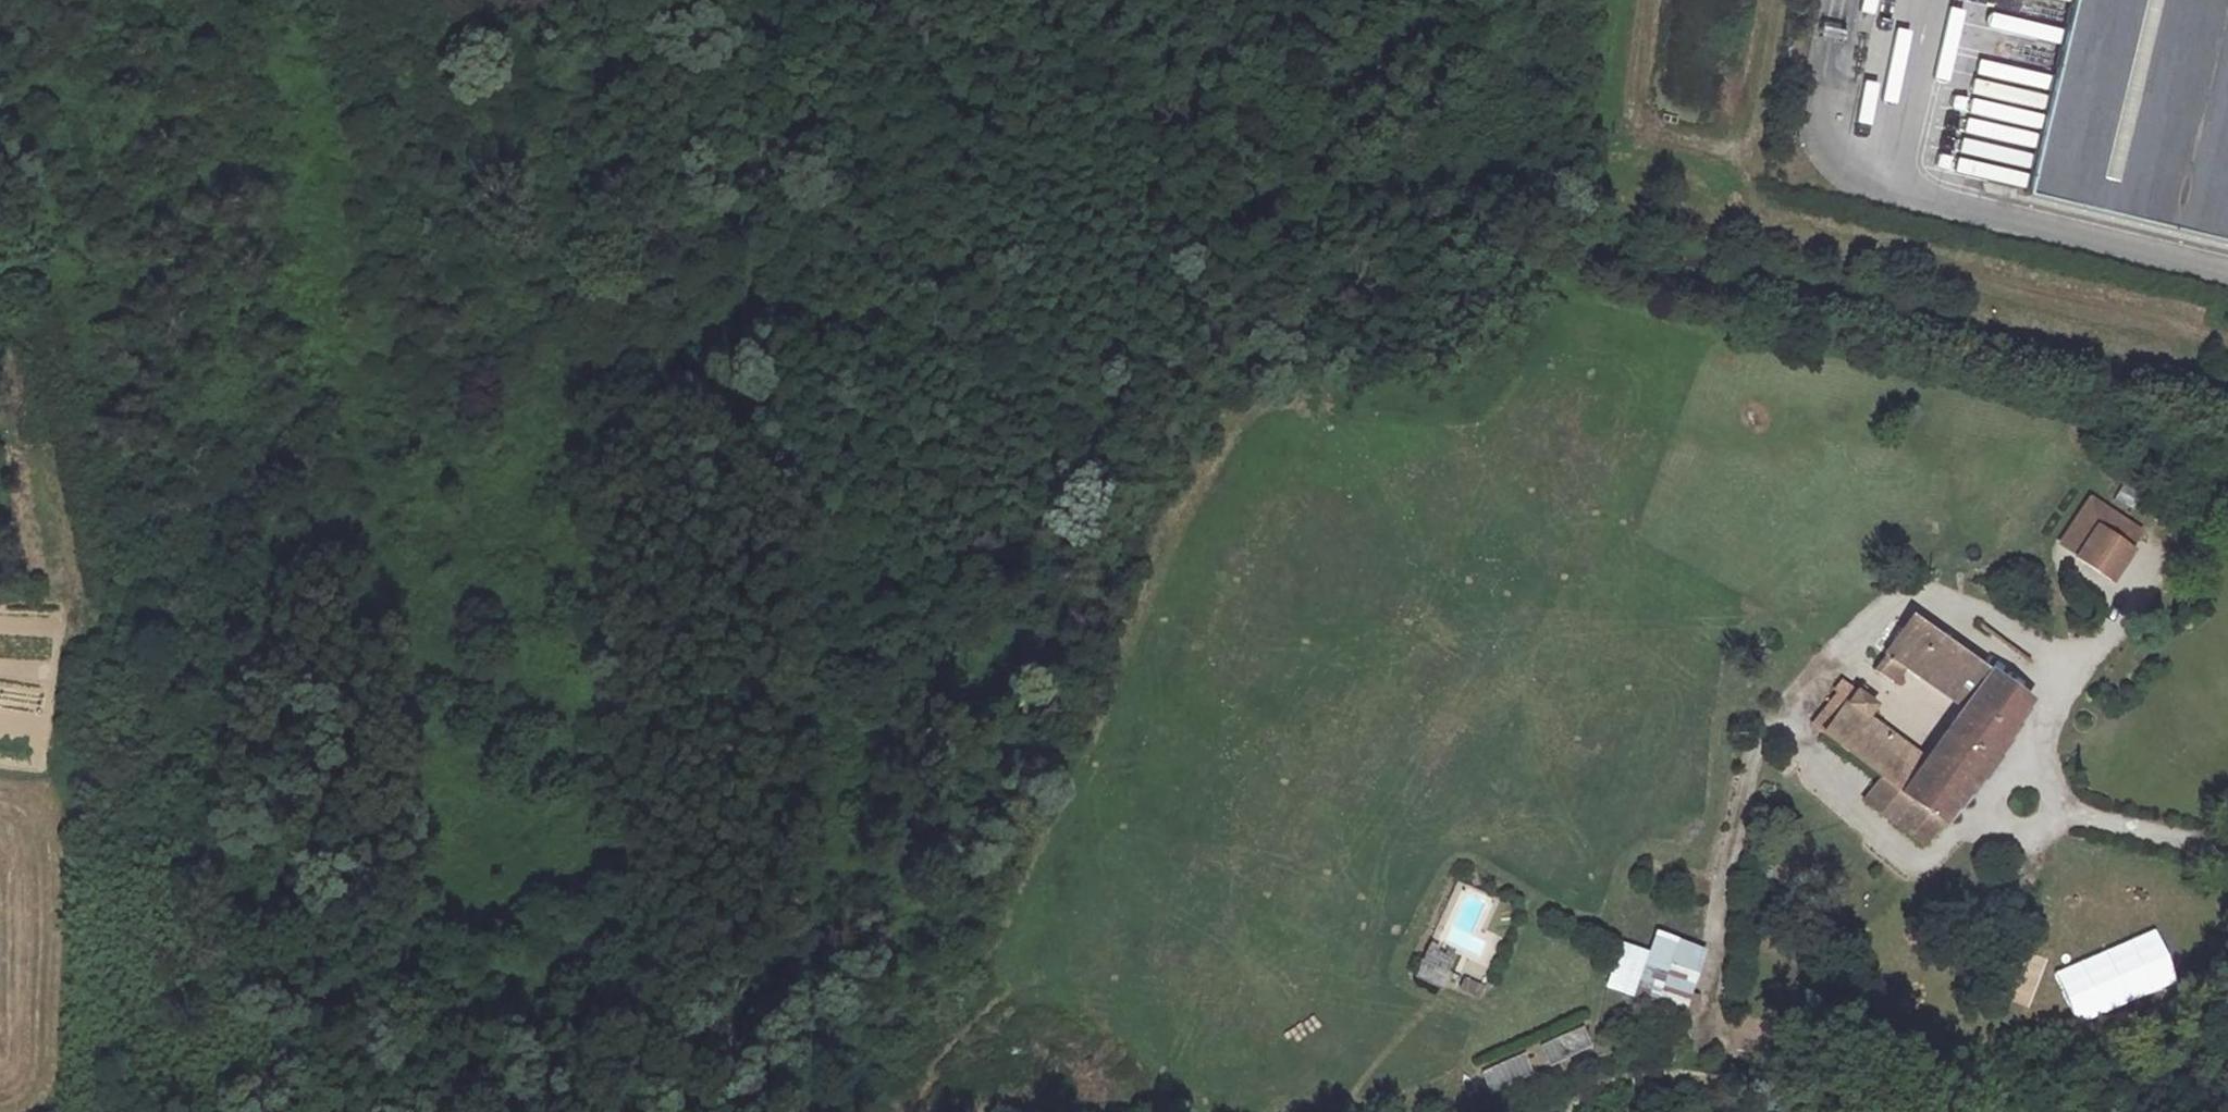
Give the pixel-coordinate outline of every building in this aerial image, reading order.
[(2061,202),(2227,229),(2227,0),(2097,0),(2061,202)] [(2088,477),(2076,494),(2108,515),(2119,499),(2088,477)] [(2075,493),(2055,523),(2089,546),(2109,516),(2108,515),(2076,494),(2075,493)] [(1958,708),(1940,732),(1989,769),(2032,700),(1910,613),(1872,665),(1901,687),(1911,673),(1958,708)] [(1923,851),(1989,769),(1940,732),(1923,754),(1871,715),(1879,704),(1842,676),(1832,689),(1834,691),(1809,725),(1877,779),(1863,795),(1864,807),(1923,851)]
